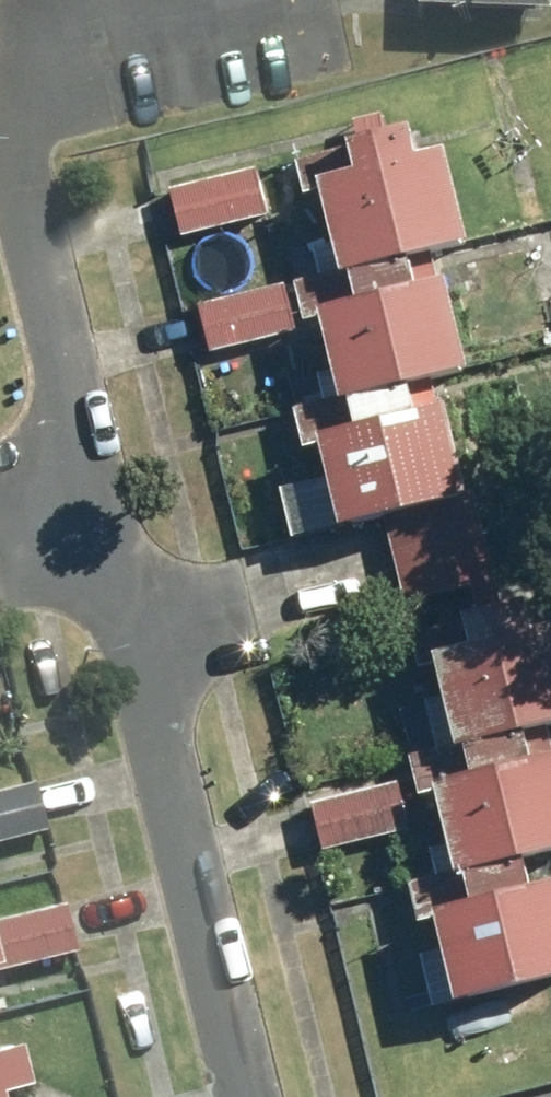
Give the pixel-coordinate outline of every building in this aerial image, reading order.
[(380,6),(512,14),(513,0),(381,0),(380,6)] [(331,154),(338,183),(304,191),(326,283),(450,254),(427,162),(400,169),(393,139),(331,154)] [(263,219),(251,174),(167,195),(179,241),(263,219)] [(334,288),(341,317),(305,326),(326,414),(451,384),(430,296),(402,303),(396,274),(334,288)] [(290,339),(278,291),(196,311),(207,359),(290,339)] [(334,415),(341,444),(306,452),(327,540),(451,511),(430,423),(403,429),(396,400),(334,415)] [(463,592),(470,619),(498,612),(472,507),(381,529),(400,608),(463,592)] [(457,659),(422,668),(443,755),(550,730),(550,658),(546,638),(519,645),(512,616),(450,630),(457,659)] [(459,791),(424,800),(444,887),(550,862),(550,783),(548,770),(521,777),(514,748),(452,762),(459,791)] [(0,792),(0,843),(34,834),(22,786),(0,792)] [(403,835),(391,789),(308,810),(320,856),(403,835)] [(454,919),(419,928),(439,1015),(550,989),(550,932),(543,898),(516,905),(509,875),(447,890),(454,919)]
